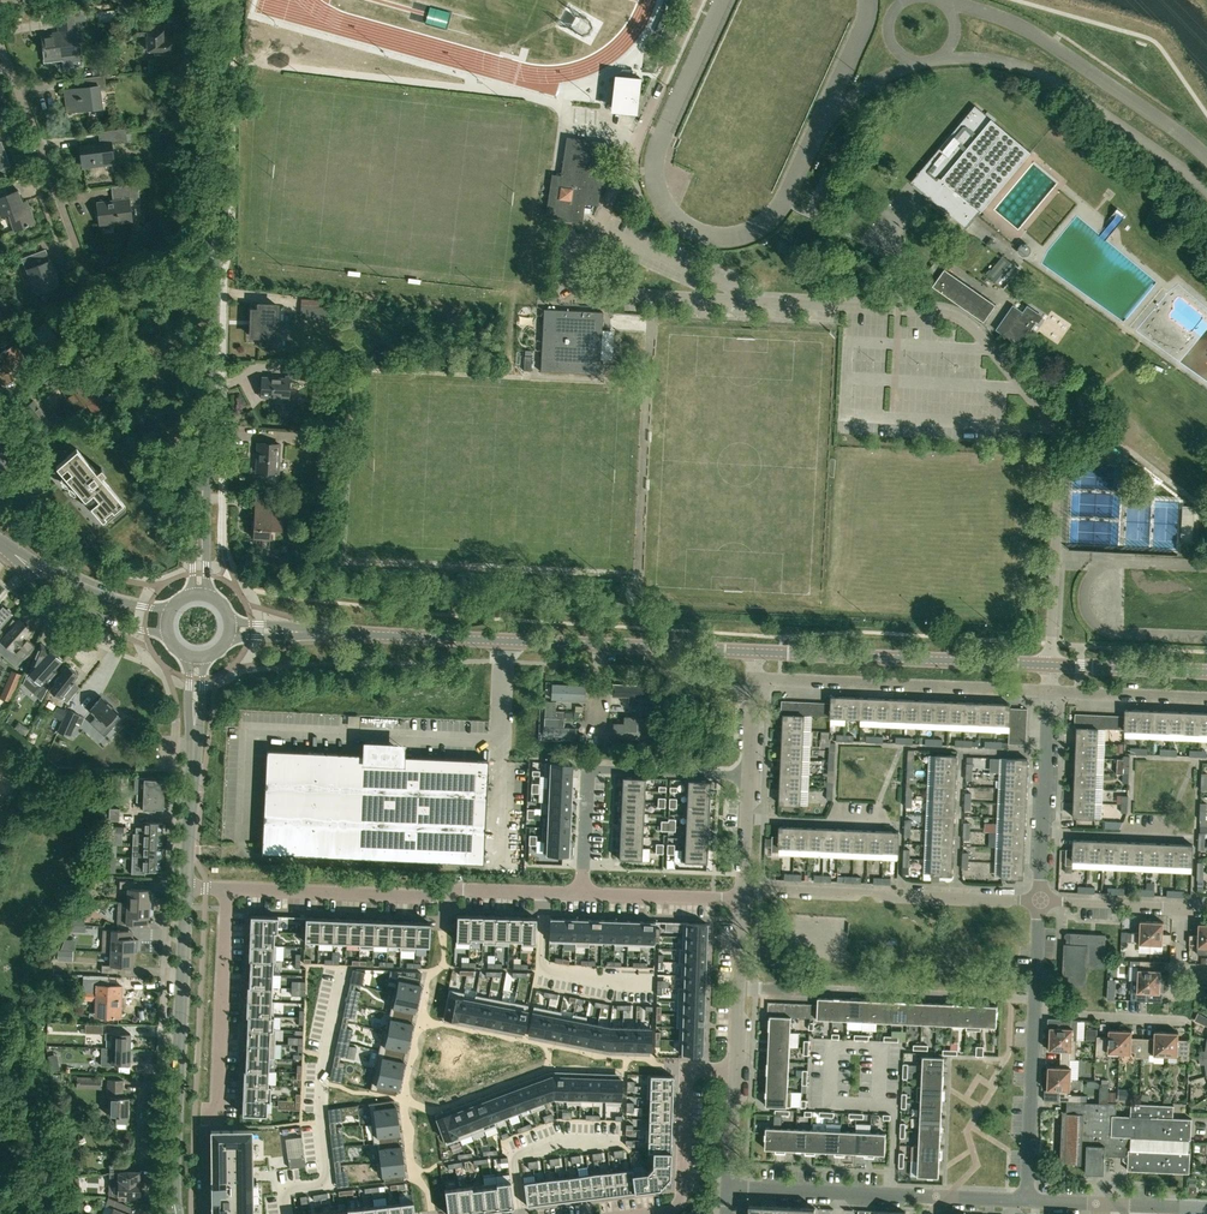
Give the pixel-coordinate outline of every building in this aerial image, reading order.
[(77,30),(76,16),(75,10),(69,10),(70,17),(57,18),(59,33),(42,35),(45,59),(73,56),(73,59),(80,58),(76,30),(77,30)] [(99,22),(117,20),(116,10),(98,12),(99,22)] [(165,53),(173,53),(173,36),(163,36),(163,25),(144,25),(144,26),(132,26),(132,34),(148,34),(148,50),(165,49),(165,53)] [(80,88),(66,89),(69,111),(86,109),(99,107),(98,96),(93,96),(92,89),(99,88),(106,87),(105,75),(78,78),(80,88)] [(637,113),(641,78),(622,76),(618,111),(637,113)] [(976,105),(927,163),(911,182),(929,196),(947,212),(967,228),(1031,151),(976,105)] [(98,118),(80,125),(83,131),(100,124),(98,118)] [(112,164),(110,142),(127,140),(126,128),(98,131),(100,143),(81,145),(84,167),(112,164)] [(608,146),(567,140),(561,178),(559,178),(553,220),(581,224),(584,205),(597,207),(600,185),(602,185),(608,146)] [(0,141),(0,168),(9,164),(1,141),(0,141)] [(130,221),(128,205),(140,203),(138,189),(147,188),(146,182),(111,186),(113,200),(99,202),(101,224),(130,221)] [(7,214),(13,230),(35,222),(30,208),(26,210),(18,190),(0,197),(0,213),(1,216),(7,214)] [(1031,246),(1027,243),(1022,244),(1019,248),(1019,252),(1023,255),(1028,255),(1031,251),(1031,246)] [(38,293),(58,285),(55,275),(56,275),(54,267),(52,268),(49,260),(38,264),(33,253),(22,258),(26,270),(29,269),(34,283),(32,283),(31,286),(33,290),(36,291),(37,291),(38,293)] [(986,274),(998,283),(1012,266),(1001,256),(986,274)] [(942,264),(937,259),(929,270),(934,274),(942,264)] [(960,304),(984,321),(996,304),(945,268),(938,279),(933,285),(960,304)] [(326,307),(319,307),(320,299),(302,299),(302,306),(301,306),(301,315),(326,316),(326,307)] [(278,337),(287,337),(288,321),(277,321),(277,305),(259,304),(259,309),(252,309),(251,336),(278,337)] [(996,329),(1020,345),(1037,321),(1040,316),(1029,309),(1026,313),(1013,305),(996,329)] [(544,308),(543,318),(540,371),(600,374),(603,312),(544,308)] [(55,336),(42,345),(52,359),(65,350),(55,336)] [(16,365),(18,368),(23,365),(20,361),(26,357),(15,343),(7,349),(6,348),(0,353),(0,381),(4,386),(14,378),(8,370),(16,365)] [(315,371),(324,371),(325,363),(315,363),(315,371)] [(286,367),(285,378),(261,377),(261,397),(289,398),(290,378),(305,379),(306,368),(286,367)] [(14,377),(25,380),(27,372),(17,369),(14,377)] [(63,389),(68,395),(67,397),(70,402),(72,402),(77,408),(84,403),(88,404),(93,411),(106,403),(97,390),(90,395),(78,379),(63,389)] [(312,383),(313,403),(324,402),(324,383),(312,383)] [(107,399),(108,402),(116,397),(112,392),(103,398),(105,400),(107,399)] [(19,398),(11,403),(17,412),(24,406),(19,398)] [(44,434),(55,425),(42,411),(34,400),(25,407),(40,425),(38,427),(44,434)] [(119,400),(113,404),(119,412),(125,408),(119,400)] [(305,446),(323,446),(324,437),(306,436),(305,446)] [(277,476),(277,473),(278,473),(280,443),(258,442),(257,472),(265,472),(265,476),(267,478),(269,480),(273,480),(275,478),(277,476)] [(105,522),(126,505),(124,503),(103,478),(99,481),(98,479),(106,472),(102,467),(96,472),(95,470),(95,469),(77,448),(57,465),(66,476),(65,477),(66,478),(71,492),(71,493),(72,494),(73,494),(74,494),(75,494),(80,492),(101,517),(105,522)] [(255,509),(253,538),(271,538),(272,520),(281,521),(282,511),(272,510),(255,509)] [(9,593),(5,601),(11,604),(15,596),(9,593)] [(6,621),(12,614),(1,605),(0,606),(0,627),(6,621)] [(19,619),(6,635),(0,641),(13,652),(14,651),(23,659),(34,646),(25,637),(31,630),(19,619)] [(62,660),(49,649),(48,650),(40,644),(31,666),(33,667),(28,673),(42,684),(45,680),(49,682),(58,671),(55,668),(62,660)] [(51,687),(52,688),(58,693),(63,687),(67,691),(74,683),(72,681),(78,675),(67,665),(64,664),(62,671),(54,680),(51,687)] [(22,674),(12,670),(0,697),(10,701),(22,674)] [(552,681),(552,698),(585,699),(586,683),(552,681)] [(614,685),(613,696),(628,696),(628,704),(638,704),(638,697),(644,697),(644,685),(614,685)] [(89,709),(96,716),(91,722),(96,727),(101,722),(103,724),(104,723),(106,725),(118,711),(102,696),(89,709)] [(831,716),(831,717),(846,717),(847,697),(832,696),(832,703),(831,716)] [(847,697),(846,717),(861,718),(862,697),(847,697)] [(862,697),(861,718),(876,719),(876,698),(862,697)] [(876,698),(876,719),(890,719),(891,699),(876,698)] [(891,699),(890,719),(905,720),(906,699),(891,699)] [(906,699),(905,720),(920,721),(921,700),(906,699)] [(921,700),(920,721),(935,721),(936,701),(921,700)] [(545,701),(545,710),(556,711),(556,710),(556,701),(545,701)] [(936,701),(935,721),(950,722),(951,701),(936,701)] [(951,701),(950,722),(965,723),(966,702),(951,701)] [(966,702),(965,723),(980,723),(981,703),(966,702)] [(981,703),(980,723),(995,724),(995,703),(981,703)] [(995,703),(995,724),(1010,725),(1010,722),(1010,715),(1011,708),(1011,704),(995,703)] [(641,705),(640,713),(651,714),(651,706),(641,705)] [(70,737),(80,715),(80,714),(68,709),(57,731),(58,731),(56,735),(67,740),(69,736),(70,737)] [(1125,729),(1125,730),(1140,730),(1141,710),(1126,709),(1125,716),(1125,729)] [(1141,710),(1140,730),(1155,731),(1156,711),(1141,710)] [(1156,711),(1155,731),(1170,732),(1171,711),(1156,711)] [(1171,711),(1170,732),(1185,732),(1186,712),(1171,711)] [(1186,712),(1185,732),(1200,733),(1200,712),(1186,712)] [(784,714),(783,729),(804,730),(805,718),(811,718),(812,715),(810,715),(805,715),(803,715),(796,714),(789,714),(784,714)] [(1076,714),(1075,727),(1078,727),(1083,727),(1083,714),(1076,714)] [(624,715),(623,720),(613,720),(613,727),(624,727),(624,732),(647,732),(647,716),(624,715)] [(536,727),(545,728),(546,718),(537,717),(536,727)] [(564,726),(564,720),(550,719),(549,733),(577,734),(577,726),(564,726)] [(1078,727),(1077,742),(1098,743),(1098,728),(1097,728),(1090,728),(1083,727),(1078,727)] [(783,729),(783,744),(803,745),(804,730),(783,729)] [(1010,736),(1009,743),(1026,744),(1026,737),(1010,736)] [(1077,742),(1076,757),(1097,758),(1098,743),(1077,742)] [(783,744),(782,759),(803,760),(803,745),(783,744)] [(483,863),(488,760),(399,756),(399,749),(369,747),(368,755),(267,750),(262,852),(483,863)] [(937,755),(936,770),(957,771),(957,756),(937,755)] [(1076,757),(1076,772),(1096,773),(1097,758),(1076,757)] [(1000,758),(1000,773),(1007,773),(1027,774),(1028,759),(1008,758),(1000,758)] [(782,759),(781,774),(802,774),(803,760),(782,759)] [(1117,759),(1117,774),(1123,774),(1129,774),(1130,766),(1130,764),(1124,763),(1124,759),(1117,759)] [(545,776),(547,776),(572,777),(572,763),(545,762),(545,776)] [(936,770),(935,785),(956,786),(957,771),(936,770)] [(1076,772),(1075,787),(1096,787),(1096,773),(1076,772)] [(1007,779),(1006,788),(1027,789),(1027,774),(1007,773),(1007,779)] [(781,774),(780,789),(801,789),(802,774),(781,774)] [(547,788),(547,789),(571,790),(572,777),(547,776),(547,788)] [(623,777),(622,789),(645,790),(645,778),(623,777)] [(144,787),(164,788),(164,790),(166,789),(167,782),(164,782),(156,781),(157,780),(145,779),(144,787)] [(688,780),(687,793),(710,794),(710,781),(688,780)] [(935,785),(935,800),(955,800),(956,786),(935,785)] [(1075,787),(1074,801),(1095,802),(1096,787),(1075,787)] [(543,801),(543,802),(549,802),(571,803),(571,790),(547,789),(547,788),(544,788),(543,801)] [(1006,788),(1006,803),(1026,804),(1027,789),(1006,788)] [(622,789),(622,801),(644,802),(645,790),(622,789)] [(780,789),(780,804),(801,805),(801,789),(780,789)] [(687,793),(687,804),(709,805),(710,794),(687,793)] [(1121,803),(1121,794),(1113,794),(1113,803),(1121,803)] [(144,800),(143,809),(155,809),(155,807),(163,808),(166,807),(166,802),(164,800),(164,801),(144,800)] [(935,800),(934,814),(955,815),(955,800),(935,800)] [(622,801),(621,812),(644,813),(644,802),(622,801)] [(1074,801),(1074,817),(1094,818),(1095,802),(1074,801)] [(549,814),(549,815),(570,816),(571,803),(549,802),(549,814)] [(1006,803),(1005,818),(1026,818),(1026,804),(1006,803)] [(687,804),(686,816),(709,817),(709,805),(687,804)] [(621,812),(620,824),(643,825),(644,813),(621,812)] [(545,827),(569,829),(570,816),(549,815),(549,814),(546,814),(546,815),(545,827)] [(934,814),(933,829),(954,830),(955,815),(934,814)] [(686,816),(686,827),(708,828),(709,817),(686,816)] [(1005,818),(1004,832),(1025,833),(1026,818),(1005,818)] [(136,827),(136,833),(162,834),(163,822),(144,821),(143,827),(136,827)] [(620,824),(620,835),(642,836),(643,825),(620,824)] [(772,836),(772,852),(780,852),(780,847),(795,848),(795,827),(780,826),(780,836),(772,836)] [(542,840),(542,841),(544,841),(545,840),(569,842),(569,829),(545,827),(542,827),(542,840)] [(686,827),(685,839),(708,840),(708,828),(686,827)] [(795,827),(795,848),(809,848),(810,828),(795,827)] [(810,828),(809,848),(824,849),(825,828),(810,828)] [(825,828),(824,849),(839,850),(840,829),(825,828)] [(840,829),(839,850),(854,850),(854,830),(840,829)] [(933,829),(933,844),(953,845),(954,830),(933,829)] [(854,830),(854,850),(868,851),(869,830),(854,830)] [(869,830),(868,851),(883,851),(884,831),(869,830)] [(884,831),(883,851),(899,852),(899,832),(884,831)] [(110,832),(109,843),(122,844),(123,833),(110,832)] [(1004,832),(1004,847),(1024,848),(1025,833),(1004,832)] [(133,833),(133,845),(135,845),(142,845),(162,846),(162,834),(136,833),(133,833)] [(620,835),(619,847),(642,848),(642,836),(620,835)] [(685,839),(685,850),(707,851),(708,840),(685,839)] [(1067,849),(1066,865),(1073,865),(1073,860),(1088,861),(1089,840),(1074,839),(1073,849),(1067,849)] [(544,841),(544,854),(568,855),(569,842),(545,840),(544,841)] [(1089,840),(1088,861),(1103,861),(1104,841),(1089,840)] [(1104,841),(1103,861),(1118,862),(1119,841),(1104,841)] [(1119,841),(1118,862),(1133,863),(1134,842),(1119,841)] [(1134,842),(1133,863),(1147,863),(1148,843),(1134,842)] [(1148,843),(1147,863),(1162,864),(1163,843),(1148,843)] [(1163,843),(1162,864),(1177,864),(1178,844),(1163,843)] [(933,844),(932,859),(953,860),(953,845),(933,844)] [(1178,844),(1177,864),(1192,865),(1193,845),(1178,844)] [(133,845),(132,857),(135,857),(161,858),(162,846),(142,845),(135,845),(133,845)] [(619,847),(619,859),(641,860),(642,848),(619,847)] [(1004,847),(1003,862),(1024,863),(1024,848),(1004,847)] [(685,850),(684,862),(707,863),(707,851),(685,850)] [(132,857),(131,873),(145,874),(145,870),(160,871),(161,858),(135,857),(132,857)] [(952,875),(952,874),(953,860),(932,859),(931,874),(952,875)] [(1003,862),(1002,877),(1023,878),(1024,863),(1003,862)] [(120,880),(120,888),(128,888),(127,902),(153,903),(153,893),(150,891),(150,889),(136,888),(136,881),(120,880)] [(119,915),(118,922),(135,923),(135,916),(148,917),(149,917),(149,916),(152,914),(153,903),(127,902),(119,901),(119,915)] [(72,924),(84,924),(84,914),(79,910),(72,924)] [(250,915),(250,930),(274,931),(277,932),(278,916),(250,915)] [(457,915),(457,940),(469,941),(470,915),(457,915)] [(470,915),(469,941),(483,941),(483,916),(470,915)] [(483,916),(483,941),(495,941),(496,916),(483,916)] [(495,941),(495,945),(508,945),(509,942),(509,916),(496,916),(495,941)] [(509,916),(509,942),(521,942),(522,917),(509,916)] [(305,932),(305,939),(305,940),(319,941),(320,918),(305,917),(305,925),(305,932)] [(522,917),(521,942),(535,943),(535,917),(522,917)] [(320,918),(319,941),(332,941),(333,941),(333,918),(320,918)] [(332,941),(332,944),(347,945),(347,942),(346,942),(347,919),(333,918),(333,941),(332,941)] [(551,918),(550,942),(563,943),(564,919),(551,918)] [(347,919),(346,942),(347,942),(359,942),(360,942),(361,919),(347,919)] [(359,942),(359,948),(374,949),(374,943),(375,920),(361,919),(360,942),(359,942)] [(564,919),(563,943),(577,943),(577,919),(564,919)] [(577,943),(577,946),(589,946),(589,943),(590,919),(577,919),(577,943)] [(590,919),(589,943),(602,944),(602,940),(603,920),(590,919)] [(375,920),(374,943),(387,944),(388,921),(375,920)] [(603,920),(602,940),(615,940),(616,920),(603,920)] [(615,940),(615,944),(628,945),(629,921),(616,920),(615,940)] [(1122,932),(1122,941),(1132,941),(1140,941),(1140,943),(1152,944),(1153,921),(1141,920),(1140,932),(1132,932),(1122,932)] [(388,921),(387,944),(400,944),(401,944),(402,921),(388,921)] [(400,944),(400,950),(415,950),(415,948),(414,948),(416,922),(402,921),(401,944),(400,944)] [(629,921),(628,945),(641,945),(642,921),(629,921)] [(642,921),(641,945),(654,946),(655,921),(642,921)] [(1153,921),(1152,944),(1163,944),(1163,942),(1171,942),(1172,934),(1163,933),(1164,921),(1153,921)] [(416,922),(414,948),(415,948),(429,948),(430,922),(416,922)] [(1190,943),(1198,944),(1198,946),(1206,946),(1206,923),(1199,923),(1199,935),(1190,934),(1190,943)] [(684,924),(683,937),(707,937),(707,924),(684,924)] [(134,938),(120,937),(120,930),(104,930),(103,951),(111,952),(111,951),(133,952),(137,952),(139,940),(134,939),(134,938)] [(250,930),(249,944),(274,945),(274,931),(250,930)] [(1104,967),(1105,935),(1071,932),(1071,944),(1065,943),(1062,984),(1086,986),(1088,966),(1104,967)] [(683,937),(683,949),(706,950),(707,937),(683,937)] [(249,944),(249,959),(250,959),(273,960),(276,960),(277,945),(274,945),(249,944)] [(680,949),(679,962),(682,963),(706,963),(706,950),(683,949),(680,949)] [(70,958),(70,950),(59,950),(59,958),(70,958)] [(133,966),(133,952),(111,951),(111,952),(110,965),(102,964),(102,972),(118,972),(118,965),(133,966)] [(250,959),(249,973),(272,974),(273,960),(250,959)] [(1150,969),(1150,961),(1141,960),(1141,969),(1139,968),(1138,980),(1161,981),(1162,970),(1150,969)] [(682,963),(682,975),(685,975),(705,976),(706,963),(682,963)] [(999,971),(998,979),(1012,979),(1012,972),(999,971)] [(50,998),(62,998),(62,973),(50,973),(50,998)] [(249,985),(249,986),(272,987),(272,974),(249,973),(249,985)] [(398,973),(394,993),(417,998),(421,978),(398,973)] [(685,975),(684,988),(704,989),(705,976),(685,975)] [(83,978),(82,998),(95,999),(94,1016),(105,1017),(121,1017),(122,992),(108,991),(108,979),(83,978)] [(1139,1000),(1148,1000),(1148,992),(1160,992),(1161,981),(1138,980),(1138,992),(1139,992),(1139,1000)] [(247,985),(247,1000),(271,1001),(272,987),(249,986),(249,985),(247,985)] [(678,988),(678,1001),(704,1002),(704,989),(684,988),(678,988)] [(449,990),(444,1017),(445,1017),(458,1019),(463,995),(464,993),(449,990)] [(394,993),(390,1012),(413,1017),(417,998),(394,993)] [(463,995),(458,1019),(471,1022),(475,998),(463,995)] [(475,998),(471,1022),(483,1024),(489,997),(475,995),(475,998)] [(489,997),(483,1024),(496,1027),(501,1000),(489,997)] [(818,1017),(818,1018),(833,1019),(834,998),(819,997),(819,1004),(818,1017)] [(834,998),(833,1019),(848,1019),(849,999),(834,998)] [(849,999),(848,1019),(862,1020),(863,1020),(864,999),(849,999)] [(864,999),(863,1020),(878,1021),(878,1000),(864,999)] [(247,1000),(246,1015),(248,1015),(274,1016),(274,1001),(271,1001),(247,1000)] [(501,1000),(496,1027),(509,1029),(514,1002),(501,1000)] [(878,1000),(878,1021),(892,1021),(893,1001),(878,1000)] [(678,1001),(677,1014),(703,1015),(704,1002),(678,1001)] [(893,1001),(892,1021),(907,1022),(908,1001),(893,1001)] [(908,1001),(907,1022),(922,1023),(923,1002),(908,1001)] [(514,1002),(509,1029),(522,1032),(523,1032),(528,1005),(514,1002)] [(923,1002),(922,1023),(937,1023),(938,1003),(923,1002)] [(938,1003),(937,1023),(951,1024),(952,1003),(938,1003)] [(952,1003),(951,1024),(966,1025),(967,1004),(952,1003)] [(966,1025),(966,1029),(981,1030),(981,1025),(982,1005),(967,1004),(966,1025)] [(982,1005),(981,1025),(997,1026),(997,1024),(997,1017),(997,1009),(998,1006),(982,1005)] [(534,1006),(529,1033),(543,1036),(548,1009),(534,1006)] [(548,1009),(543,1036),(555,1038),(560,1014),(561,1015),(561,1012),(548,1009)] [(386,1031),(408,1036),(413,1017),(390,1012),(386,1031)] [(560,1014),(555,1038),(568,1041),(573,1017),(572,1017),(561,1015),(560,1014)] [(573,1017),(568,1041),(581,1043),(585,1022),(586,1022),(587,1017),(573,1014),(572,1017),(573,1017)] [(677,1014),(677,1027),(680,1027),(702,1028),(703,1015),(677,1014)] [(248,1015),(247,1028),(273,1029),(273,1028),(274,1016),(248,1015)] [(771,1015),(770,1030),(791,1032),(791,1016),(790,1016),(783,1016),(776,1015),(771,1015)] [(1050,1026),(1050,1038),(1073,1039),(1077,1039),(1078,1019),(1074,1019),(1072,1019),(1063,1019),(1063,1027),(1050,1026)] [(585,1022),(581,1043),(594,1046),(598,1025),(586,1022),(585,1022)] [(103,1033),(103,1024),(85,1024),(85,1028),(85,1032),(85,1033),(103,1033)] [(598,1025),(594,1046),(608,1049),(610,1027),(598,1025)] [(610,1027),(608,1049),(622,1049),(623,1028),(610,1027)] [(680,1027),(679,1040),(682,1040),(702,1041),(702,1028),(680,1027)] [(247,1028),(246,1042),(275,1043),(276,1028),(273,1028),(273,1029),(247,1028)] [(623,1028),(622,1049),(635,1050),(636,1028),(623,1028)] [(636,1028),(635,1050),(650,1050),(651,1029),(636,1028)] [(1087,1028),(1086,1040),(1097,1040),(1097,1029),(1087,1028)] [(1108,1052),(1120,1053),(1121,1030),(1109,1029),(1109,1041),(1105,1041),(1105,1036),(1098,1036),(1097,1055),(1104,1055),(1104,1050),(1109,1050),(1108,1052)] [(383,1031),(379,1050),(404,1055),(408,1036),(386,1031),(383,1030),(383,1031)] [(770,1030),(770,1045),(790,1046),(791,1032),(770,1030)] [(1131,1053),(1131,1051),(1135,1051),(1135,1057),(1142,1057),(1143,1038),(1132,1037),(1132,1030),(1121,1030),(1120,1053),(1131,1053)] [(1154,1055),(1166,1055),(1167,1031),(1155,1031),(1155,1038),(1143,1038),(1142,1057),(1150,1057),(1150,1054),(1154,1054),(1154,1055)] [(1190,1040),(1179,1039),(1179,1032),(1167,1031),(1166,1055),(1178,1056),(1178,1055),(1182,1055),(1182,1059),(1189,1059),(1190,1040)] [(105,1032),(105,1039),(112,1039),(112,1047),(130,1048),(131,1033),(112,1033),(112,1032),(105,1032)] [(1050,1038),(1049,1049),(1062,1050),(1061,1058),(1070,1058),(1076,1059),(1077,1039),(1073,1039),(1050,1038)] [(682,1040),(681,1053),(701,1054),(702,1041),(682,1040)] [(246,1042),(246,1057),(269,1058),(275,1058),(275,1043),(246,1042)] [(770,1045),(769,1060),(789,1061),(790,1046),(770,1045)] [(102,1053),(101,1065),(112,1066),(112,1063),(130,1063),(130,1048),(112,1047),(112,1048),(102,1047),(102,1053)] [(379,1050),(375,1069),(400,1075),(404,1055),(379,1050)] [(924,1056),(923,1072),(944,1072),(944,1058),(944,1057),(924,1056)] [(245,1069),(245,1070),(268,1070),(269,1058),(246,1057),(245,1069)] [(1049,1066),(1048,1077),(1071,1078),(1072,1067),(1073,1067),(1073,1059),(1076,1059),(1070,1058),(1061,1058),(1061,1067),(1049,1066)] [(769,1060),(768,1075),(789,1076),(789,1061),(769,1060)] [(59,1062),(49,1064),(51,1071),(60,1069),(59,1062)] [(244,1069),(243,1084),(268,1085),(268,1084),(268,1070),(245,1070),(245,1069),(244,1069)] [(375,1069),(370,1089),(396,1095),(400,1075),(375,1069)] [(923,1072),(922,1086),(943,1087),(944,1072),(923,1072)] [(647,1075),(647,1086),(673,1087),(673,1076),(673,1075),(647,1075)] [(768,1075),(767,1090),(788,1091),(789,1076),(768,1075)] [(551,1076),(535,1082),(543,1102),(554,1098),(555,1097),(551,1076)] [(568,1076),(551,1076),(555,1097),(554,1098),(554,1100),(567,1101),(568,1076)] [(567,1101),(567,1104),(581,1104),(581,1101),(580,1101),(581,1077),(568,1076),(567,1101)] [(581,1077),(580,1101),(581,1101),(594,1102),(594,1099),(593,1099),(594,1077),(581,1077)] [(594,1077),(593,1099),(594,1099),(606,1099),(607,1078),(594,1077)] [(1048,1077),(1048,1089),(1059,1089),(1059,1100),(1068,1101),(1082,1101),(1082,1095),(1069,1094),(1069,1090),(1071,1090),(1071,1078),(1048,1077)] [(107,1078),(107,1097),(109,1097),(109,1115),(116,1115),(116,1123),(127,1123),(127,1116),(128,1116),(128,1114),(130,1114),(130,1108),(128,1108),(129,1097),(123,1096),(124,1079),(107,1078)] [(606,1099),(605,1105),(620,1105),(621,1078),(607,1078),(606,1099)] [(535,1082),(523,1086),(530,1106),(530,1107),(532,1112),(545,1107),(543,1102),(535,1082)] [(1063,1112),(1061,1163),(1065,1163),(1065,1161),(1078,1162),(1078,1164),(1081,1164),(1082,1162),(1087,1162),(1086,1172),(1100,1173),(1105,1173),(1106,1155),(1111,1155),(1112,1135),(1130,1135),(1131,1116),(1116,1115),(1116,1103),(1108,1102),(1109,1091),(1109,1084),(1101,1083),(1101,1087),(1100,1087),(1100,1103),(1088,1102),(1083,1102),(1083,1101),(1082,1101),(1068,1101),(1067,1111),(1063,1111),(1063,1112)] [(243,1084),(243,1098),(267,1099),(267,1100),(270,1100),(271,1084),(268,1084),(268,1085),(243,1084)] [(523,1086),(511,1091),(518,1111),(519,1111),(530,1107),(530,1106),(523,1086)] [(647,1086),(647,1097),(650,1098),(650,1097),(673,1098),(673,1087),(647,1086)] [(917,1086),(917,1101),(922,1101),(942,1102),(943,1087),(922,1086),(917,1086)] [(767,1090),(767,1105),(787,1106),(792,1106),(793,1091),(788,1091),(767,1090)] [(511,1091),(499,1095),(507,1118),(520,1113),(519,1111),(518,1111),(511,1091)] [(499,1095),(486,1100),(495,1123),(496,1122),(507,1118),(499,1095)] [(650,1098),(649,1108),(672,1109),(673,1098),(650,1097),(650,1098)] [(243,1098),(242,1113),(267,1114),(267,1100),(267,1099),(243,1098)] [(394,1100),(368,1103),(371,1123),(397,1120),(394,1100)] [(486,1100),(474,1104),(484,1130),(497,1125),(496,1122),(495,1123),(486,1100)] [(922,1101),(921,1116),(942,1117),(942,1102),(922,1101)] [(1112,1135),(1111,1155),(1129,1156),(1128,1169),(1190,1172),(1190,1152),(1189,1152),(1189,1142),(1189,1139),(1191,1139),(1192,1119),(1174,1118),(1174,1106),(1175,1106),(1175,1105),(1161,1105),(1131,1103),(1131,1116),(1130,1135),(1112,1135)] [(474,1104),(462,1109),(472,1134),(484,1130),(474,1104)] [(649,1108),(649,1119),(672,1119),(672,1109),(649,1108)] [(462,1109),(450,1113),(460,1139),(472,1134),(462,1109)] [(450,1113),(437,1118),(446,1144),(460,1139),(450,1113)] [(921,1116),(920,1131),(941,1131),(942,1117),(921,1116)] [(648,1129),(671,1130),(672,1119),(649,1119),(648,1129)] [(397,1120),(371,1123),(373,1143),(376,1143),(376,1142),(399,1139),(397,1120)] [(767,1127),(766,1148),(777,1148),(776,1151),(781,1152),(782,1128),(767,1127)] [(782,1128),(781,1152),(786,1152),(786,1149),(796,1149),(797,1129),(782,1128)] [(646,1129),(645,1141),(648,1141),(648,1140),(671,1141),(671,1130),(648,1129),(646,1129)] [(797,1129),(796,1149),(806,1150),(806,1153),(811,1153),(812,1129),(797,1129)] [(812,1129),(811,1153),(816,1153),(816,1150),(826,1151),(827,1130),(812,1129)] [(211,1130),(212,1213),(252,1213),(251,1130),(211,1130)] [(827,1130),(826,1151),(836,1151),(835,1154),(840,1154),(841,1131),(827,1130)] [(841,1131),(840,1154),(845,1155),(845,1152),(855,1152),(856,1131),(841,1131)] [(856,1131),(855,1152),(865,1152),(865,1155),(870,1156),(871,1132),(856,1131)] [(920,1131),(920,1145),(940,1146),(941,1131),(920,1131)] [(871,1132),(870,1156),(875,1156),(875,1153),(885,1153),(886,1133),(871,1132)] [(305,1166),(301,1137),(286,1139),(288,1156),(289,1168),(305,1166)] [(399,1139),(376,1142),(376,1143),(379,1162),(382,1162),(402,1159),(399,1139)] [(648,1141),(648,1152),(653,1152),(653,1151),(671,1152),(671,1141),(648,1140),(648,1141)] [(913,1145),(913,1160),(919,1160),(940,1161),(940,1146),(920,1145),(913,1145)] [(653,1152),(652,1165),(670,1166),(671,1152),(653,1151),(653,1152)] [(641,1157),(637,1161),(642,1166),(646,1162),(641,1157)] [(402,1159),(382,1162),(384,1182),(404,1179),(402,1159)] [(919,1160),(918,1175),(939,1176),(940,1161),(919,1160)] [(646,1162),(642,1166),(648,1171),(649,1169),(651,1167),(646,1162)] [(651,1167),(649,1169),(664,1182),(670,1176),(670,1166),(652,1165),(651,1167)] [(632,1168),(621,1170),(624,1193),(635,1191),(632,1173),(633,1173),(632,1168)] [(648,1171),(647,1172),(649,1190),(659,1188),(664,1182),(649,1169),(648,1171)] [(109,1187),(109,1194),(118,1194),(124,1195),(124,1200),(140,1201),(140,1195),(141,1181),(140,1181),(127,1180),(127,1170),(110,1172),(109,1187)] [(621,1170),(610,1171),(613,1194),(624,1193),(621,1170)] [(610,1171),(599,1173),(602,1195),(613,1194),(610,1171)] [(633,1173),(632,1173),(635,1191),(649,1190),(647,1172),(633,1173)] [(599,1173),(589,1174),(592,1197),(602,1195),(599,1173)] [(589,1174),(578,1175),(581,1198),(592,1197),(589,1174)] [(578,1175),(567,1177),(570,1199),(581,1198),(578,1175)] [(79,1192),(79,1177),(70,1176),(69,1192),(78,1192),(79,1192)] [(567,1177),(557,1178),(559,1201),(570,1199),(567,1177)] [(557,1178),(546,1179),(549,1202),(559,1201),(557,1178)] [(546,1179),(535,1181),(538,1203),(549,1202),(546,1179)] [(510,1181),(497,1183),(500,1208),(513,1207),(514,1207),(510,1181)] [(535,1181),(524,1182),(527,1205),(538,1203),(535,1181)] [(497,1183),(484,1184),(487,1210),(500,1208),(497,1183)] [(484,1184),(471,1186),(474,1212),(487,1210),(484,1184)] [(471,1186),(458,1187),(461,1213),(474,1212),(471,1186)] [(1197,1195),(1198,1186),(1189,1186),(1189,1195),(1197,1195)] [(445,1189),(448,1213),(455,1213),(461,1213),(458,1187),(445,1189)] [(121,1210),(124,1204),(108,1197),(102,1213),(131,1213),(121,1210)] [(400,1202),(401,1213),(415,1213),(413,1201),(400,1202)] [(387,1204),(388,1213),(401,1213),(400,1202),(387,1204)] [(374,1206),(375,1213),(388,1213),(387,1204),(374,1206)] [(749,1213),(763,1213),(764,1205),(750,1205),(749,1213)] [(763,1213),(776,1213),(776,1206),(764,1205),(763,1213)] [(361,1207),(362,1213),(375,1213),(374,1206),(361,1207)] [(776,1213),(789,1213),(789,1206),(776,1206),(776,1213)]
